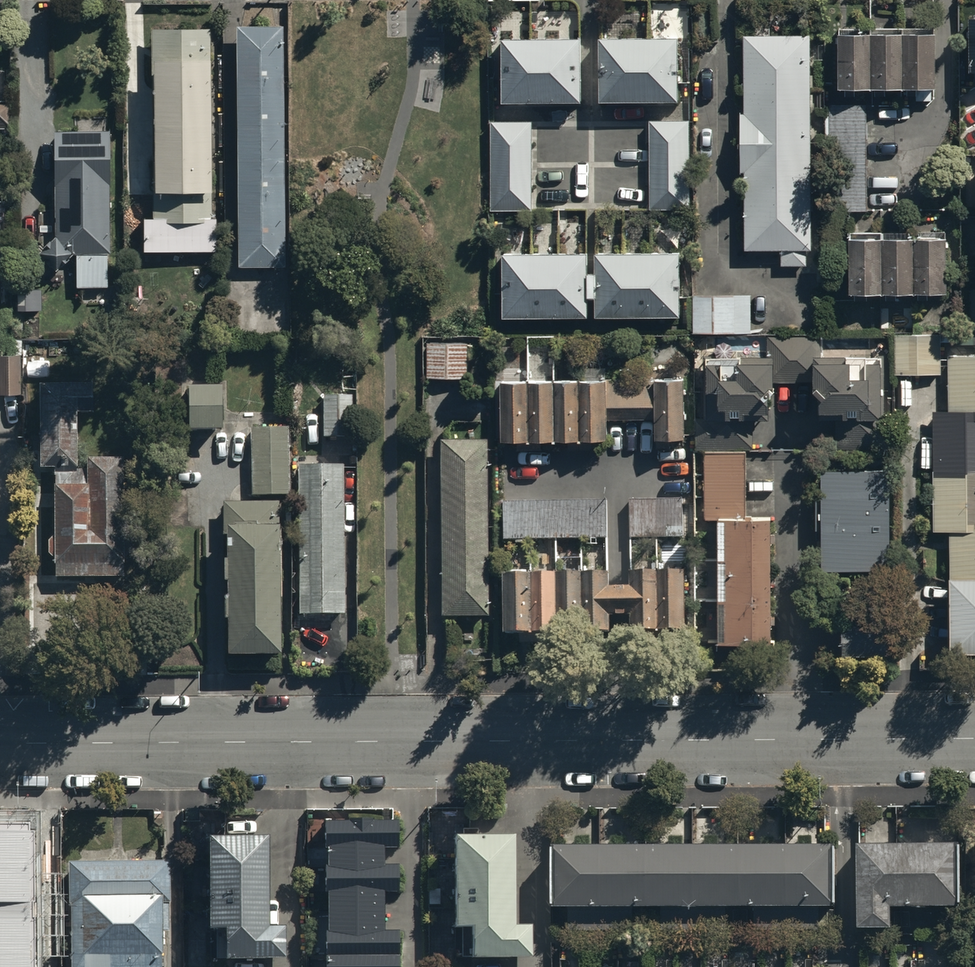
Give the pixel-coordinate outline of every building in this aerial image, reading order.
[(212,26),(153,27),(154,218),(214,217),(212,26)] [(284,27),(236,27),(237,268),(285,268),(284,27)] [(925,30),(834,31),(834,83),(926,83),(925,30)] [(807,33),(738,33),(739,252),(808,252),(807,33)] [(679,37),(599,37),(599,97),(680,96),(679,37)] [(579,40),(499,40),(499,100),(579,99),(579,40)] [(863,108),(825,108),(825,205),(864,205),(863,108)] [(532,120),(490,120),(491,207),(532,207),(532,120)] [(690,121),(649,122),(650,202),(690,202),(690,121)] [(109,132),(53,132),(54,250),(109,250),(109,132)] [(214,217),(154,218),(144,218),(144,250),(214,249),(214,217)] [(947,233),(856,234),(857,293),(948,293),(947,233)] [(583,251),(495,252),(496,314),(583,314),(583,251)] [(678,251),(591,252),(591,314),(678,313),(678,251)] [(108,255),(77,255),(77,287),(108,287),(108,255)] [(747,297),(694,297),(694,330),(747,330),(747,297)] [(938,333),(893,333),(893,375),(938,375),(938,333)] [(776,412),(776,380),(817,380),(817,416),(834,416),(834,447),(885,447),(885,355),(823,355),(823,339),(766,339),(766,357),(702,357),(702,412),(776,412)] [(465,342),(425,343),(425,380),(465,380),(465,342)] [(948,409),(930,410),(930,528),(949,528),(949,645),(974,645),(974,355),(947,356),(948,409)] [(604,406),(650,406),(650,438),(683,438),(683,378),(496,379),(496,439),(605,438),(604,406)] [(95,389),(42,390),(42,468),(79,468),(78,417),(95,417),(95,389)] [(222,390),(188,390),(188,432),(222,432),(222,390)] [(352,399),(323,399),(323,438),(352,438),(352,399)] [(752,418),(696,418),(696,447),(752,448),(752,418)] [(288,431),(252,431),(252,495),(288,495),(288,431)] [(483,440),(435,440),(436,615),(483,615),(483,440)] [(698,520),(720,520),(720,637),(770,637),(770,515),(743,515),(743,451),(698,452),(698,520)] [(342,467),(297,468),(298,616),(343,616),(342,467)] [(888,469),(823,470),(824,570),(889,569),(888,469)] [(126,474),(57,474),(57,578),(126,578),(126,474)] [(606,500),(502,501),(502,538),(606,537),(606,500)] [(683,500),(627,500),(627,535),(683,535),(683,500)] [(279,506),(230,506),(231,656),(280,656),(279,506)] [(606,608),(626,608),(626,626),(685,626),(684,573),(625,573),(626,583),(606,583),(606,570),(500,571),(500,630),(606,629),(606,608)] [(0,821),(0,966),(36,966),(35,821),(0,821)] [(321,966),(398,966),(397,933),(381,933),(381,892),(398,892),(398,866),(382,866),(381,850),(398,850),(397,821),(319,822),(321,966)] [(214,926),(229,926),(230,956),(289,956),(289,923),(272,923),(272,834),(213,834),(214,926)] [(511,836),(450,836),(451,929),(468,929),(468,957),(527,957),(527,927),(512,927),(511,836)] [(960,845),(858,845),(858,927),(891,927),(890,906),(961,906),(960,845)] [(821,933),(821,907),(832,907),(832,847),(551,847),(551,909),(569,909),(569,930),(631,930),(631,909),(660,909),(660,931),(724,931),(724,908),(752,908),(752,933),(821,933)] [(74,863),(76,966),(164,966),(164,931),(173,931),(172,861),(74,863)]
